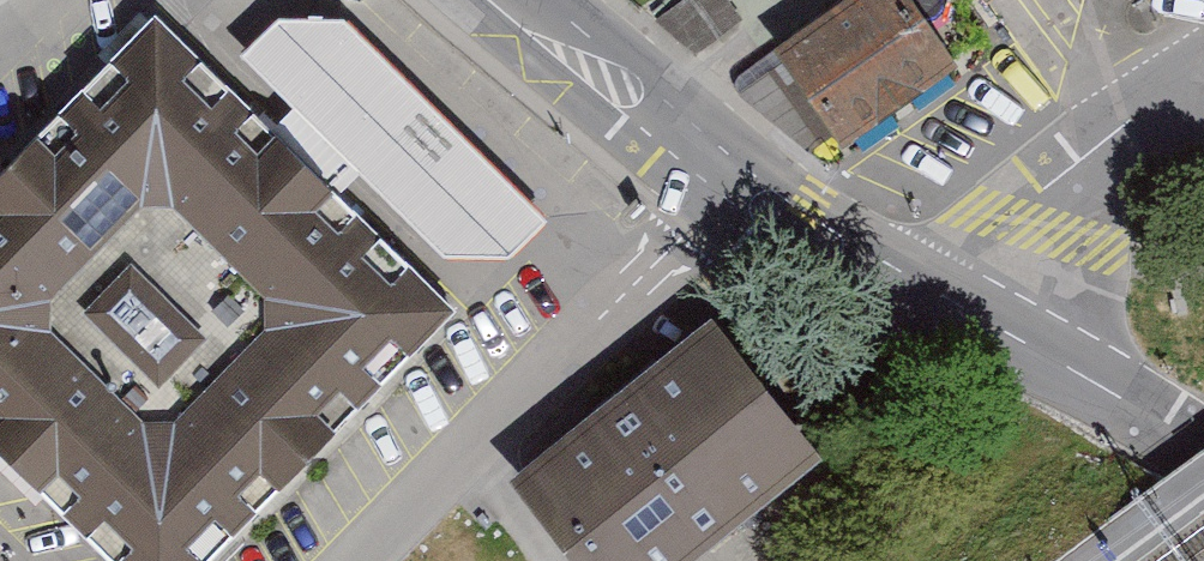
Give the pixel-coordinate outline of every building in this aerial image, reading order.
[(789,57),(851,143),(987,47),(963,14),(983,0),(870,0),(789,57)] [(265,16),(239,40),(449,250),(518,251),(545,237),(548,212),(348,10),(282,1),(265,16)] [(0,185),(0,444),(121,560),(223,560),(465,313),(162,19),(0,185)] [(715,345),(535,488),(593,560),(678,560),(806,459),(715,345)]
